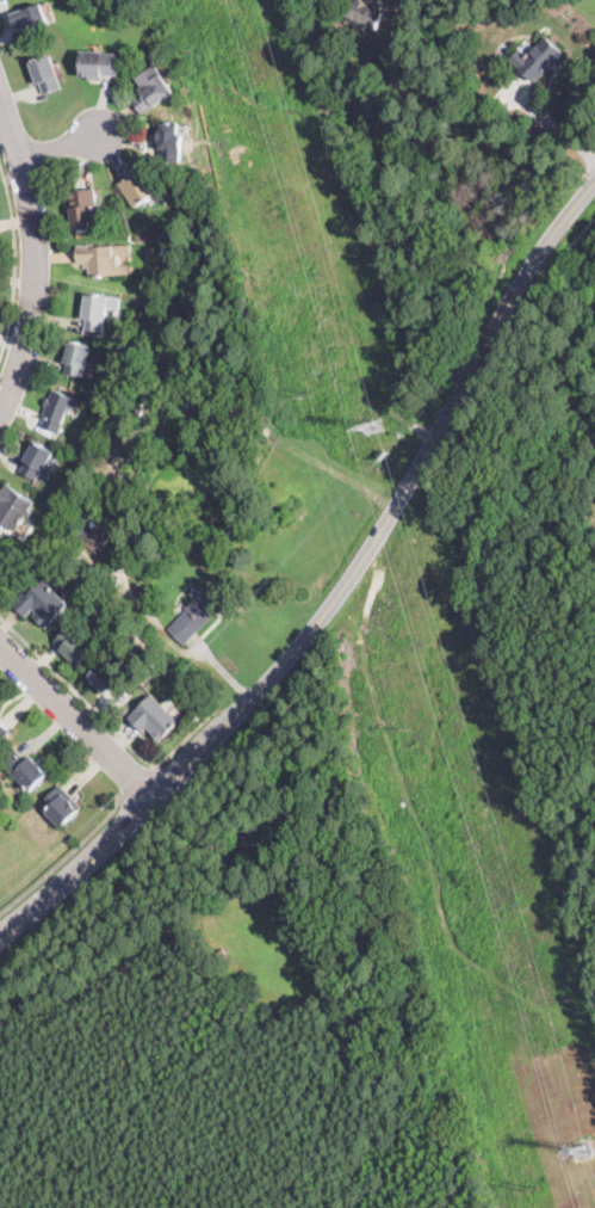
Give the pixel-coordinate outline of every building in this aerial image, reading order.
[(372,1),(372,0),(378,0),(389,5),(378,30),(349,17),(346,16),(354,0),(360,0),(369,0),(371,1),(372,1)] [(50,24),(26,32),(24,24),(16,26),(11,14),(43,4),(50,24)] [(546,72),(543,76),(541,75),(535,81),(519,67),(520,66),(545,36),(564,51),(546,72)] [(118,58),(118,75),(103,75),(103,80),(89,80),(89,76),(81,76),(81,51),(105,51),(105,53),(118,54),(118,58)] [(43,95),(31,62),(52,54),(64,87),(43,95)] [(151,109),(143,115),(134,100),(142,93),(140,90),(142,87),(136,79),(156,64),(175,92),(151,109)] [(182,154),(181,161),(161,160),(162,149),(155,149),(156,134),(157,122),(181,123),(180,134),(184,134),(182,154)] [(148,168),(151,175),(156,172),(165,185),(161,187),(162,190),(136,208),(119,184),(134,174),(135,177),(148,168)] [(79,232),(74,233),(73,208),(70,191),(97,189),(99,205),(93,205),(97,229),(79,232)] [(95,245),(95,246),(117,245),(117,255),(119,255),(119,261),(120,266),(116,266),(117,276),(91,277),(91,269),(86,269),(86,264),(79,265),(78,246),(95,245)] [(109,307),(107,322),(106,322),(105,332),(85,331),(86,319),(83,319),(86,300),(86,295),(110,296),(109,307)] [(93,360),(88,380),(66,374),(69,363),(66,362),(69,346),(72,340),(97,346),(93,360)] [(103,388),(100,395),(91,393),(93,386),(103,388)] [(78,397),(74,408),(72,407),(62,433),(43,427),(47,417),(44,417),(47,407),(45,406),(48,399),(48,397),(51,399),(54,389),(78,397)] [(185,425),(182,429),(174,420),(182,411),(191,419),(185,425)] [(95,438),(91,451),(82,448),(87,434),(95,438)] [(43,476),(41,481),(21,470),(27,461),(25,460),(36,440),(57,451),(43,476)] [(1,524),(0,523),(0,503),(1,501),(0,501),(0,495),(7,483),(12,487),(35,501),(30,510),(32,512),(31,514),(30,517),(26,514),(17,531),(1,522),(1,524)] [(181,519),(173,512),(182,503),(190,510),(181,519)] [(116,543),(104,557),(68,531),(82,513),(111,536),(110,538),(116,543)] [(58,594),(69,604),(55,618),(56,620),(47,629),(33,616),(37,612),(35,609),(27,617),(14,604),(24,593),(27,597),(50,574),(62,585),(56,591),(58,594)] [(224,587),(230,592),(234,596),(216,615),(213,614),(184,645),(168,629),(186,610),(185,609),(193,599),(188,594),(199,583),(205,588),(215,578),(224,587)] [(81,637),(87,643),(92,639),(99,647),(79,667),(62,651),(63,649),(55,640),(69,625),(81,637)] [(113,689),(107,696),(91,679),(106,662),(123,679),(113,689)] [(174,671),(169,678),(162,673),(168,666),(174,671)] [(179,723),(168,735),(161,742),(154,735),(155,734),(148,728),(144,732),(129,717),(140,707),(151,694),(181,721),(179,723)] [(7,738),(0,744),(0,719),(12,731),(6,736),(7,738)] [(27,760),(32,756),(49,774),(31,791),(2,762),(17,748),(27,760)] [(62,828),(47,813),(50,809),(43,802),(62,784),(83,808),(62,828)]
